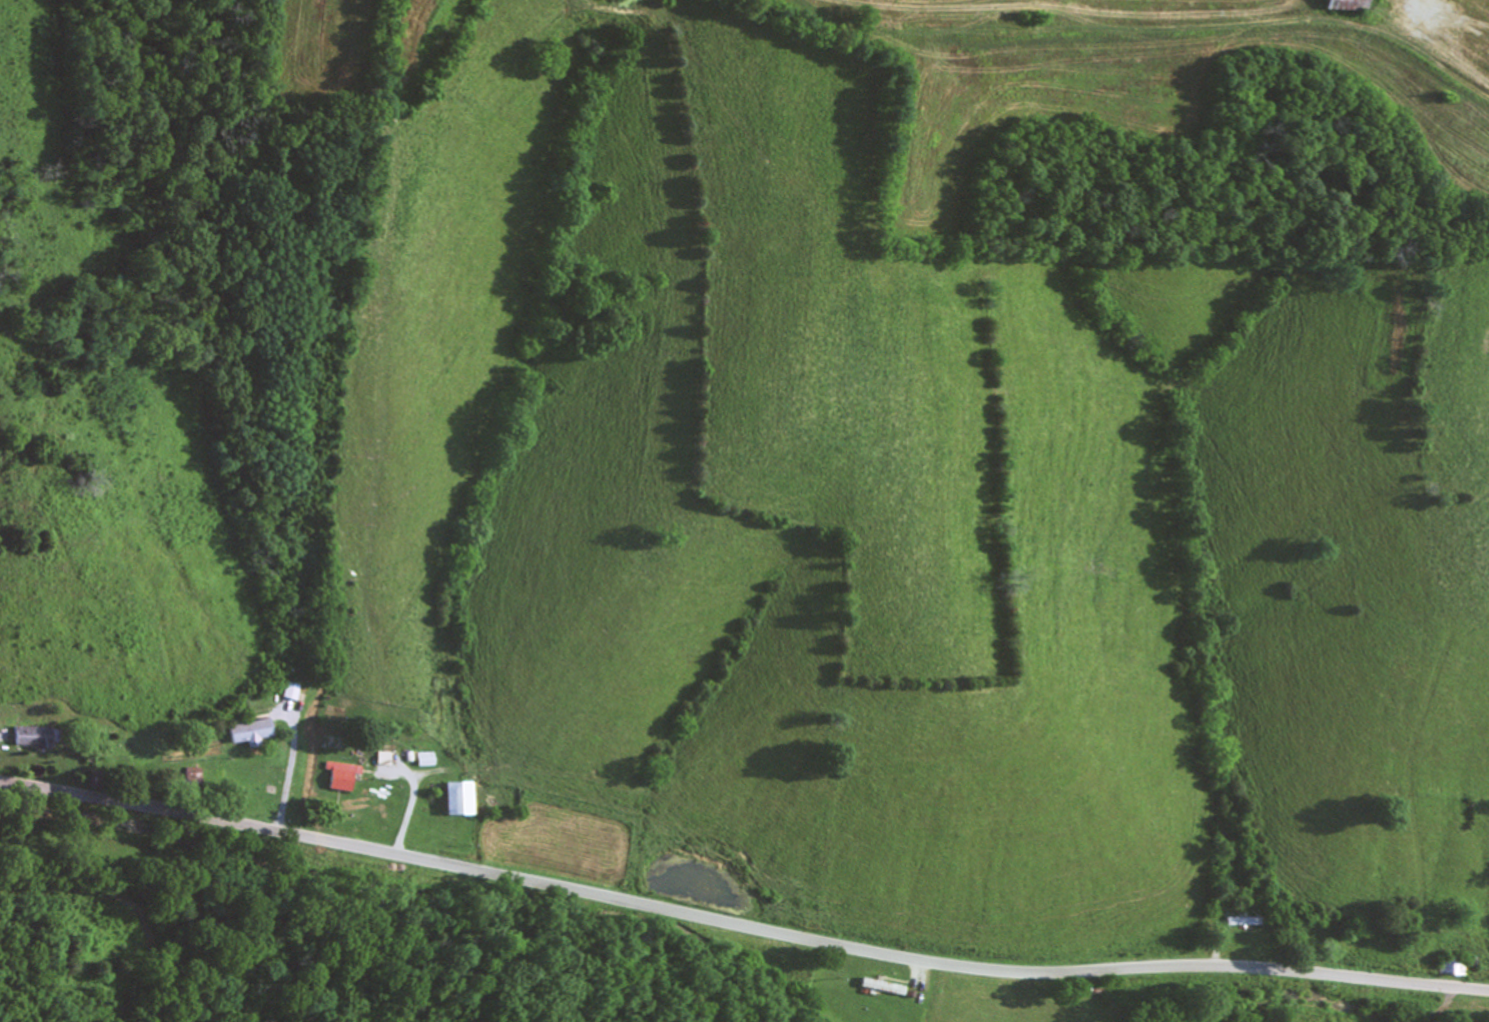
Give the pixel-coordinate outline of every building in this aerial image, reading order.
[(1372,10),(1372,0),(1331,0),(1331,10),(1372,10)] [(301,683),(288,682),(287,697),(300,698),(301,683)] [(232,718),(235,742),(252,740),(252,746),(263,744),(263,738),(276,735),(273,717),(244,722),(243,717),(232,718)] [(19,744),(40,744),(40,748),(60,748),(60,725),(19,725),(19,744)] [(422,754),(423,766),(439,764),(438,752),(422,754)] [(334,770),(332,789),(356,791),(359,765),(329,762),(329,769),(334,770)] [(477,815),(477,781),(450,781),(450,815),(477,815)] [(1265,925),(1265,916),(1230,916),(1230,925),(1265,925)] [(1468,975),(1468,957),(1443,957),(1443,975),(1468,975)] [(909,986),(867,976),(864,986),(907,996),(909,986)]
